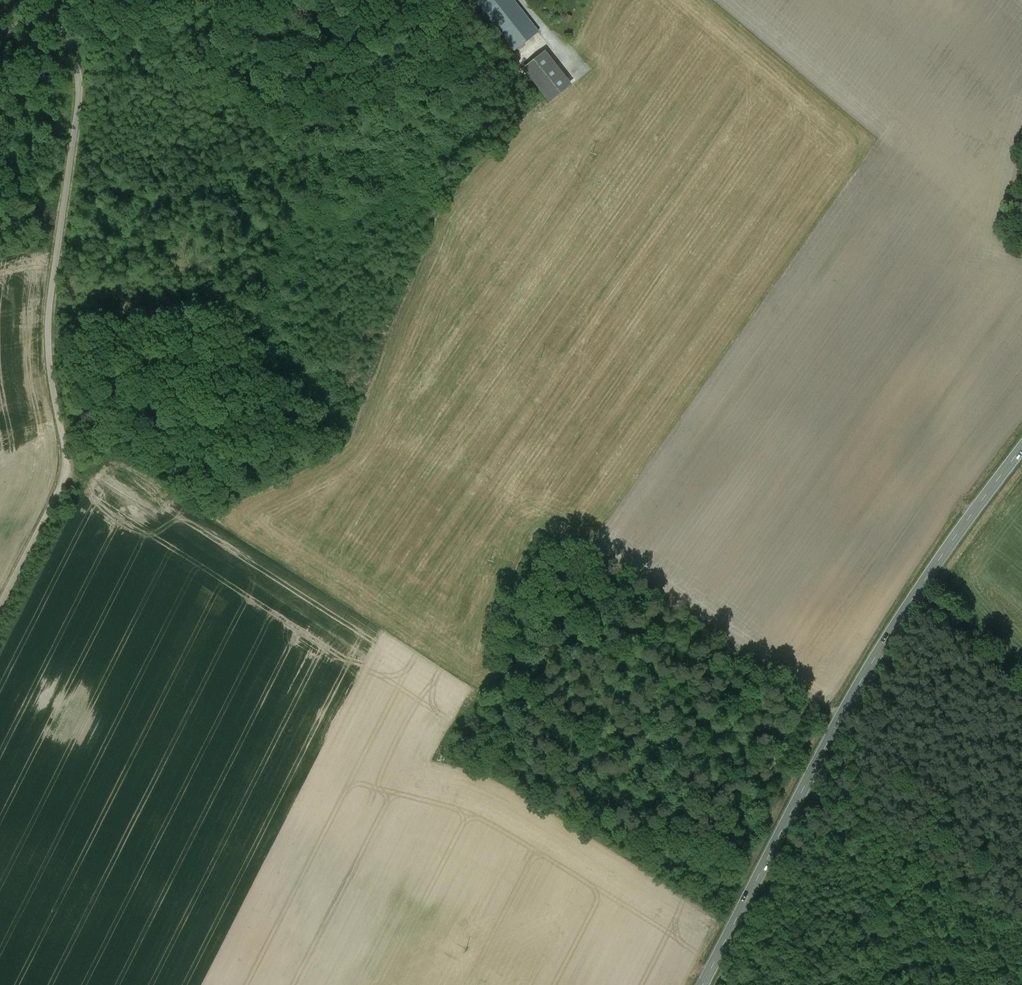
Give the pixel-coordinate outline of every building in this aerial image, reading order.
[(542,32),(518,0),(491,0),(497,7),(493,10),(520,48),(542,32)] [(553,102),(577,83),(550,49),(526,67),(553,102)]
